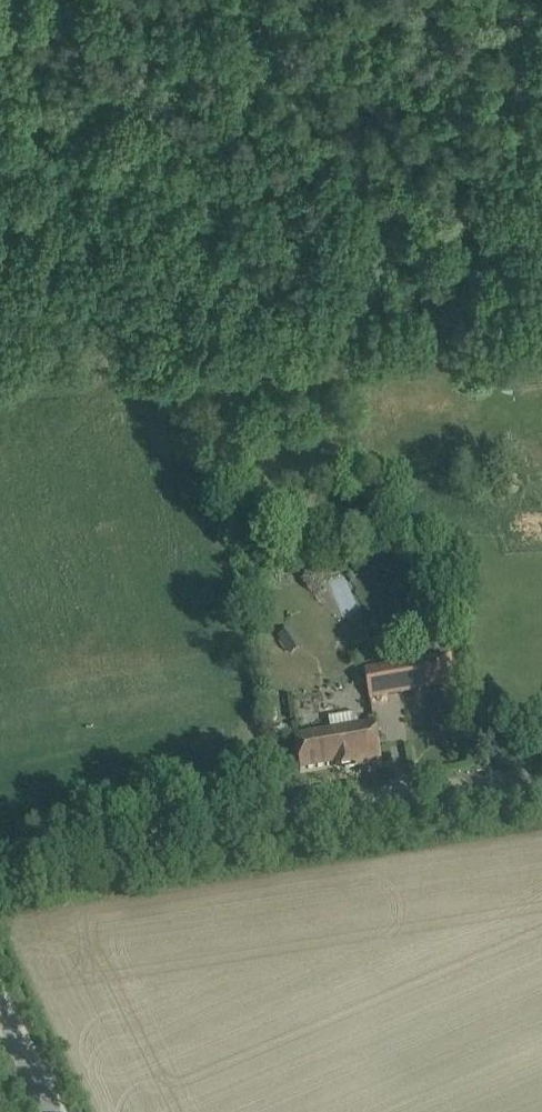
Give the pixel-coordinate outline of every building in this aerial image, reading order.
[(439,680),(453,677),(448,654),(363,668),(368,697),(439,684),(439,680)] [(326,719),(328,730),(294,735),(300,770),(344,762),(345,767),(381,761),(374,722),(360,724),(358,713),(326,719)]
